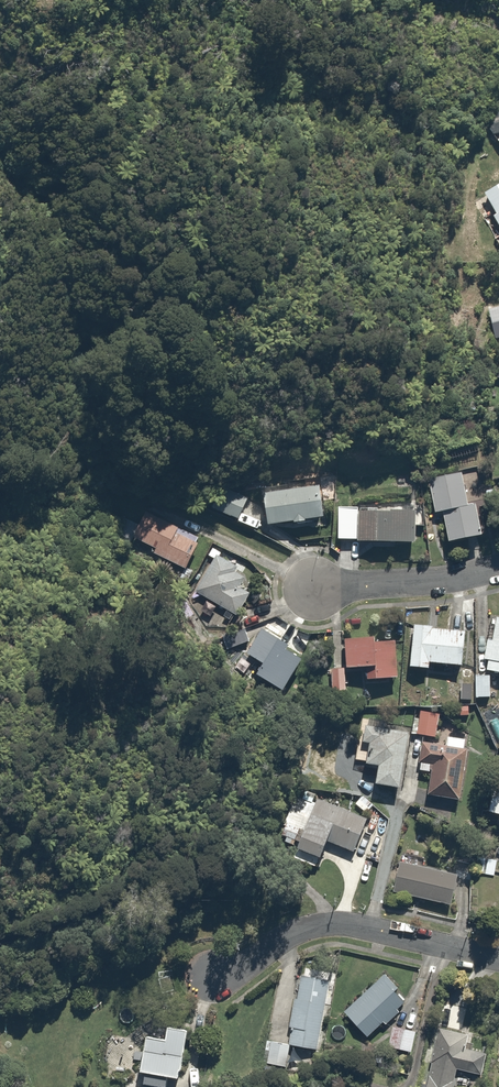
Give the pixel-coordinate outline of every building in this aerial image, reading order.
[(473,202),(483,220),(493,215),(498,226),(498,188),(473,202)] [(498,335),(498,298),(488,301),(496,336),(498,335)] [(462,473),(428,479),(434,513),(444,511),(450,542),(481,536),(475,502),(468,504),(462,473)] [(320,483),(263,491),(267,527),(325,519),(320,483)] [(225,485),(215,508),(239,519),(249,495),(225,485)] [(355,508),(337,509),(338,540),(356,539),(355,508)] [(417,510),(359,510),(359,543),(417,543),(417,510)] [(179,527),(148,511),(134,538),(154,548),(152,553),(181,568),(194,541),(176,532),(179,527)] [(127,548),(138,524),(124,518),(113,542),(127,548)] [(210,569),(197,594),(237,616),(251,590),(210,569)] [(496,617),(491,641),(487,640),(483,660),(490,661),(488,670),(498,672),(498,617),(496,617)] [(467,631),(415,626),(411,669),(431,671),(431,662),(464,665),(467,631)] [(267,665),(283,642),(264,630),(248,653),(267,665)] [(376,637),(344,639),(346,669),(366,667),(367,680),(400,678),(398,641),(376,642),(376,637)] [(283,642),(267,665),(260,676),(280,690),(300,661),(288,652),(291,648),(283,642)] [(343,668),(332,669),(335,698),(345,697),(343,668)] [(490,674),(474,675),(475,697),(491,697),(490,674)] [(468,704),(456,704),(456,718),(469,718),(468,704)] [(418,714),(415,733),(437,737),(440,717),(418,714)] [(403,787),(409,733),(362,727),(358,761),(380,764),(377,784),(403,787)] [(460,800),(467,742),(447,739),(446,747),(422,744),(418,771),(430,773),(427,795),(460,800)] [(498,776),(490,812),(498,814),(498,776)] [(297,843),(318,796),(301,788),(280,836),(297,843)] [(364,794),(354,803),(366,815),(376,806),(364,794)] [(366,818),(319,799),(298,849),(322,859),(329,842),(352,851),(366,818)] [(480,847),(476,871),(495,875),(498,856),(498,851),(480,847)] [(458,876),(401,863),(394,891),(451,905),(458,876)] [(331,978),(302,972),(288,1044),(317,1050),(331,978)] [(408,1000),(384,973),(343,1011),(367,1037),(408,1000)] [(145,1074),(143,1085),(153,1086),(167,1086),(169,1079),(181,1081),(191,1030),(170,1026),(167,1041),(149,1037),(142,1073),(145,1074)] [(416,1033),(392,1027),(387,1048),(411,1054),(416,1033)] [(439,1028),(428,1086),(453,1086),(456,1072),(481,1077),(486,1055),(463,1050),(467,1033),(439,1028)] [(284,1066),(288,1044),(270,1040),(266,1063),(284,1066)]
